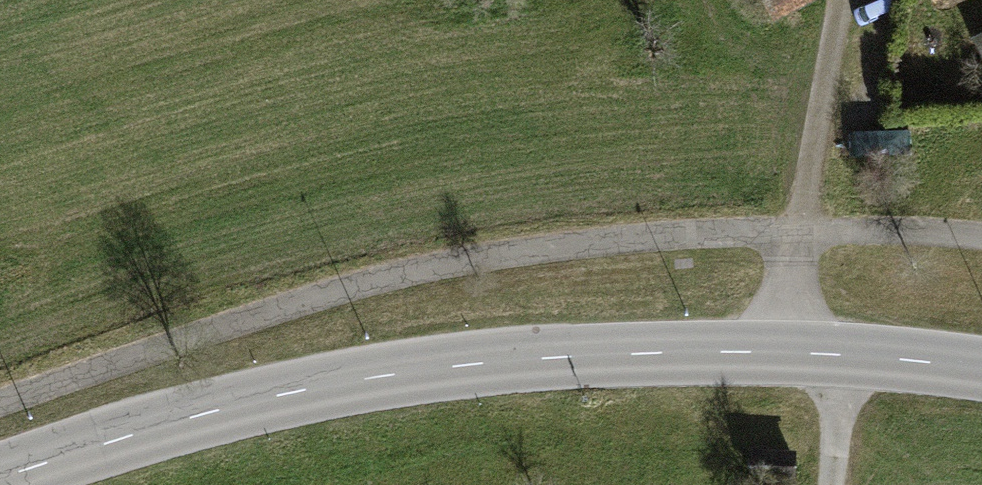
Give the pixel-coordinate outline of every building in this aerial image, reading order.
[(770,14),(798,0),(763,0),(770,14)] [(748,453),(748,484),(795,484),(795,453),(748,453)]
